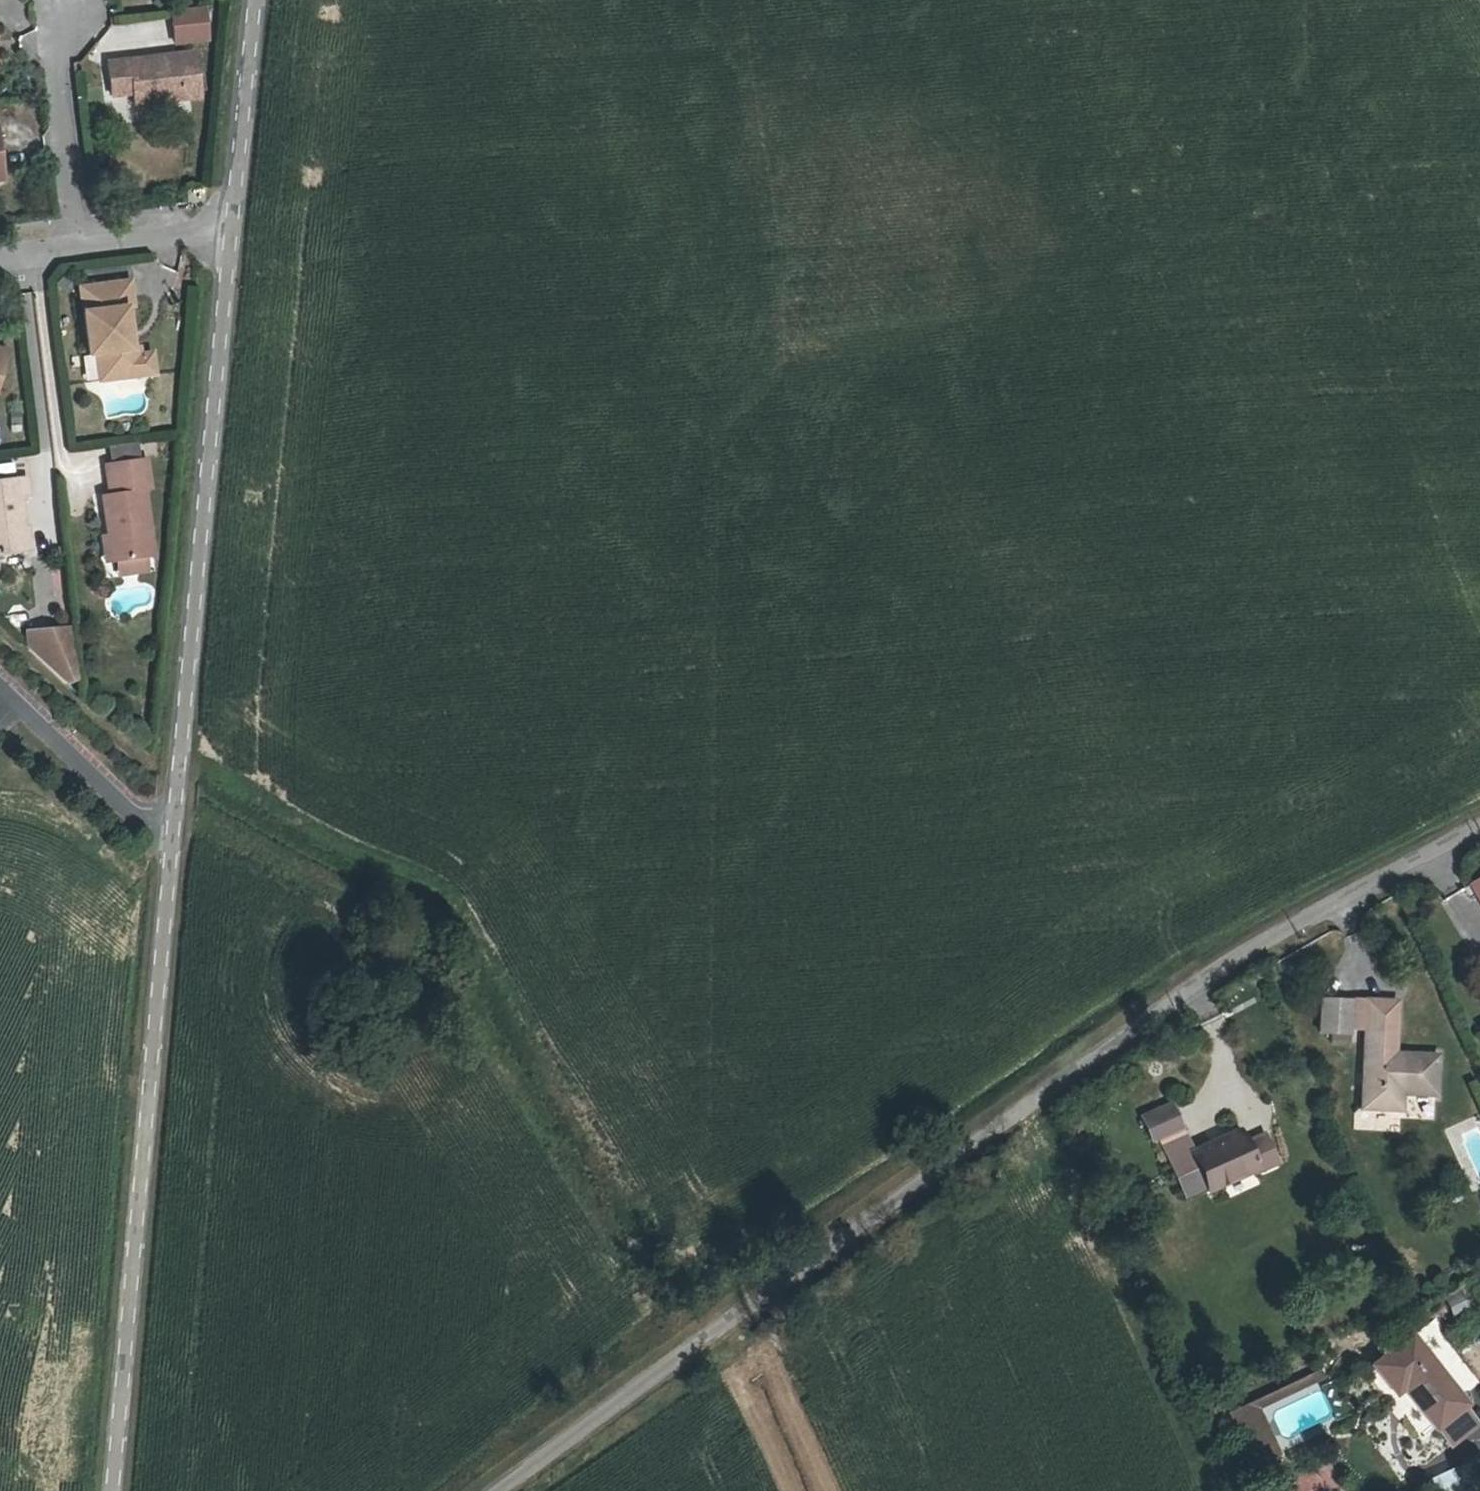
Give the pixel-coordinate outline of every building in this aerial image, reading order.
[(161,1),(164,34),(197,30),(194,0),(170,0),(161,1)] [(185,43),(136,49),(136,56),(120,57),(119,50),(99,52),(103,85),(121,84),(123,94),(190,88),(185,43)] [(136,56),(136,49),(119,50),(120,57),(136,56)] [(115,344),(110,304),(117,297),(115,277),(64,283),(72,350),(79,350),(82,377),(125,372),(122,351),(121,344),(115,344)] [(135,350),(122,351),(125,372),(137,370),(135,350)] [(82,540),(83,565),(125,562),(120,495),(127,494),(125,464),(85,468),(87,497),(78,498),(82,540)] [(71,628),(25,632),(28,662),(56,687),(75,677),(71,628)] [(1462,885),(1479,917),(1479,874),(1462,885)] [(1350,1013),(1351,1002),(1323,1002),(1323,1036),(1334,1036),(1334,1046),(1350,1045),(1351,1029),(1367,1029),(1366,1111),(1405,1112),(1405,1094),(1439,1093),(1440,1055),(1396,1054),(1395,1002),(1367,1002),(1367,1013),(1350,1013)] [(1176,1094),(1137,1110),(1150,1142),(1160,1138),(1185,1197),(1278,1157),(1266,1129),(1203,1156),(1176,1094)] [(1438,1430),(1468,1406),(1415,1337),(1376,1366),(1400,1395),(1406,1390),(1438,1430)] [(1442,1364),(1460,1390),(1473,1381),(1455,1355),(1442,1364)] [(1278,1490),(1346,1490),(1327,1460),(1277,1490),(1278,1490)]
